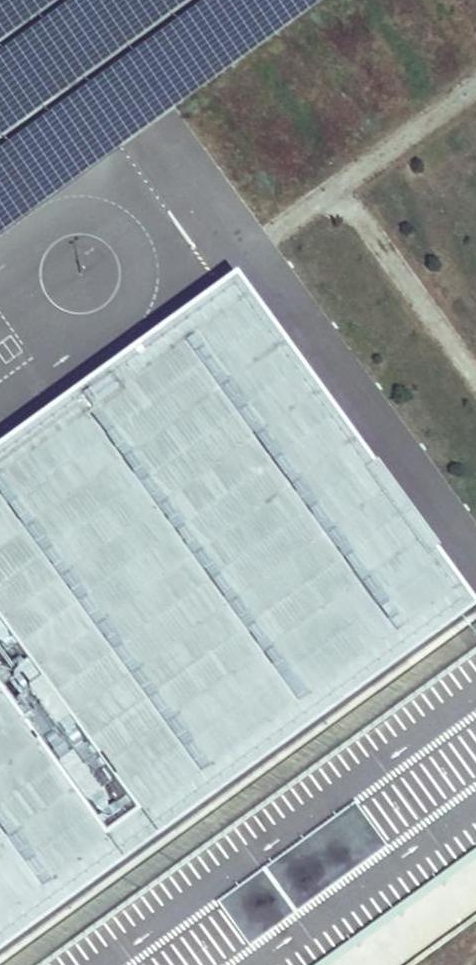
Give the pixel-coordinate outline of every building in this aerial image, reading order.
[(319,0),(210,0),(0,153),(0,233),(319,0)] [(194,0),(86,0),(0,62),(0,140),(194,0)] [(76,0),(0,0),(0,55),(76,0)] [(0,452),(0,960),(471,620),(228,286),(0,452)] [(475,864),(475,669),(68,964),(340,964),(475,864)]
